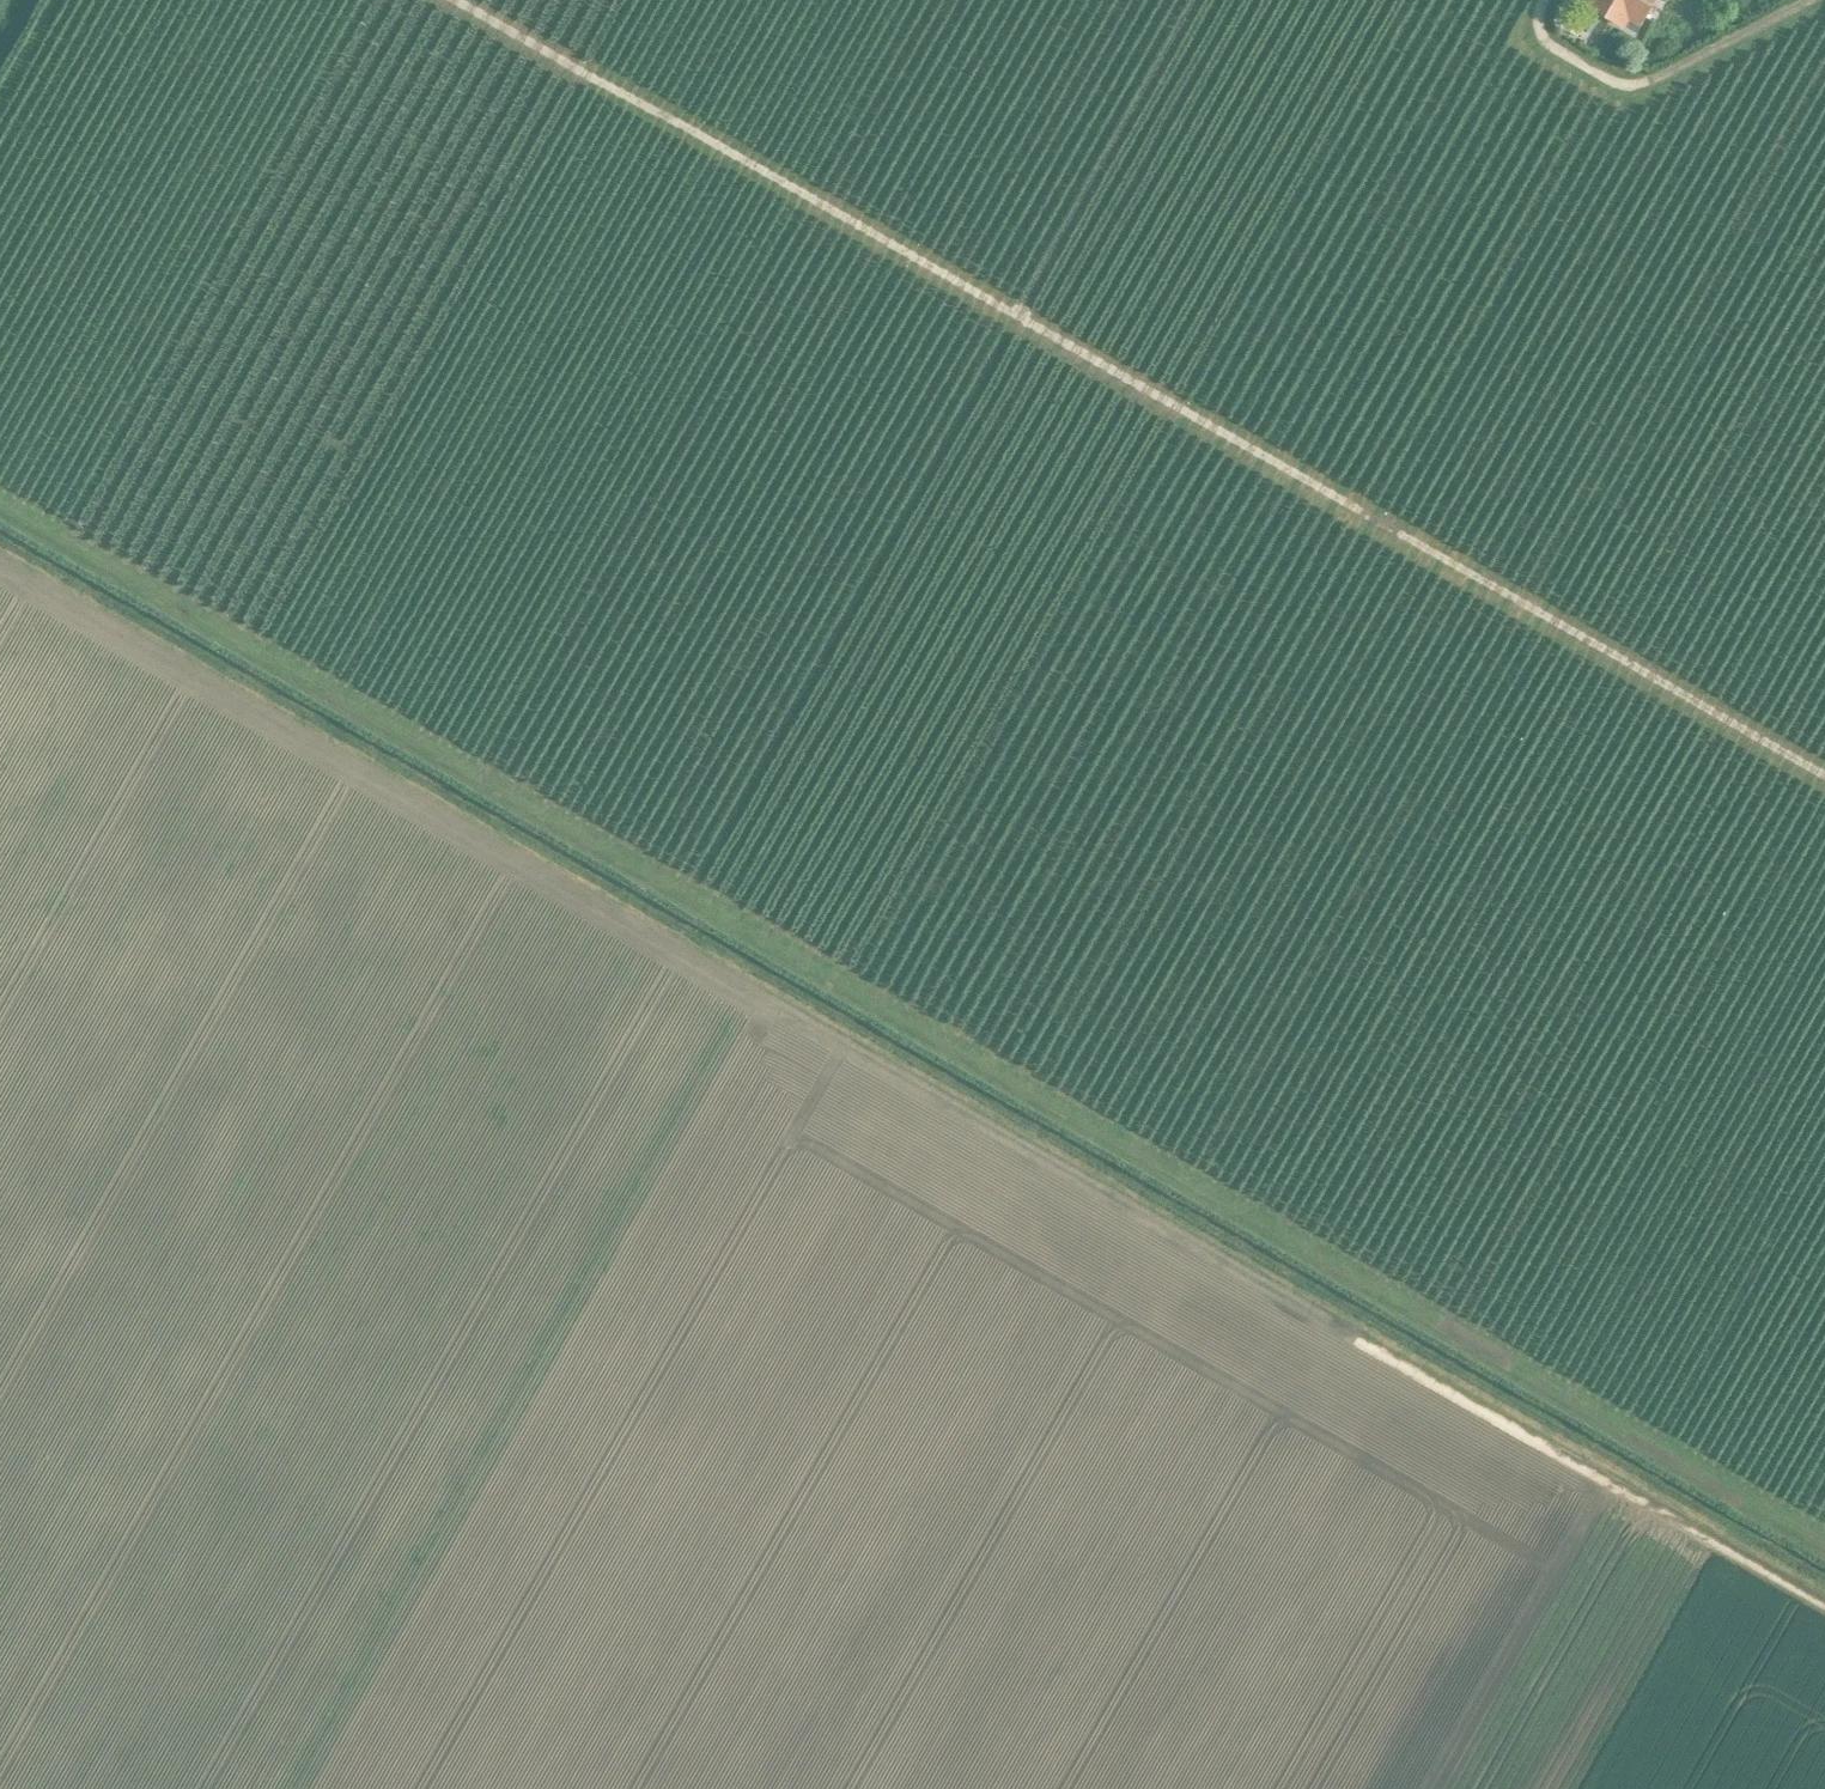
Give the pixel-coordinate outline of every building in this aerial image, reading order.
[(1583,3),(1621,25),(1626,16),(1637,22),(1650,0),(1585,0),(1583,3)]
